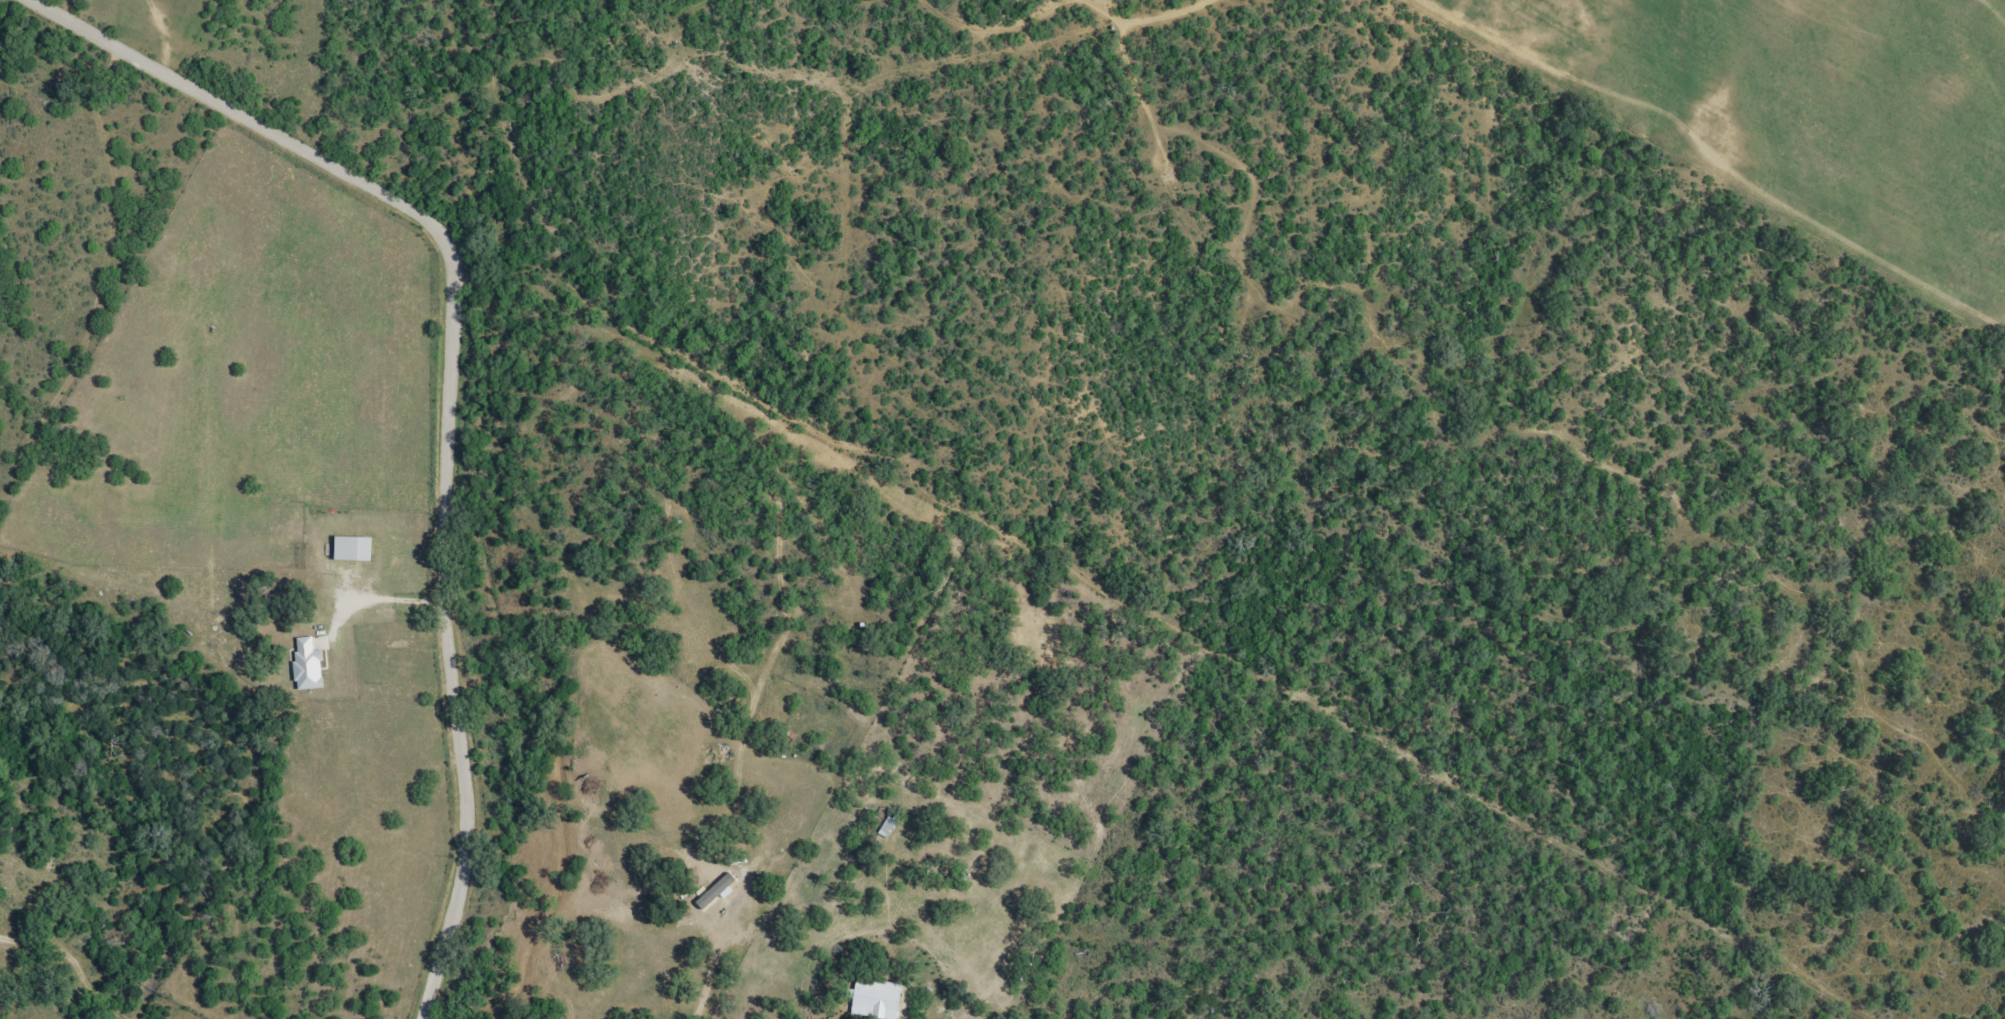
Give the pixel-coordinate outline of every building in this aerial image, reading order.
[(310,656),(315,633),(298,629),(293,653),(310,656)] [(884,838),(901,812),(890,805),(872,831),(884,838)] [(725,895),(737,878),(704,855),(692,872),(725,895)] [(856,986),(852,1014),(884,1018),(897,1018),(901,993),(856,986)]
